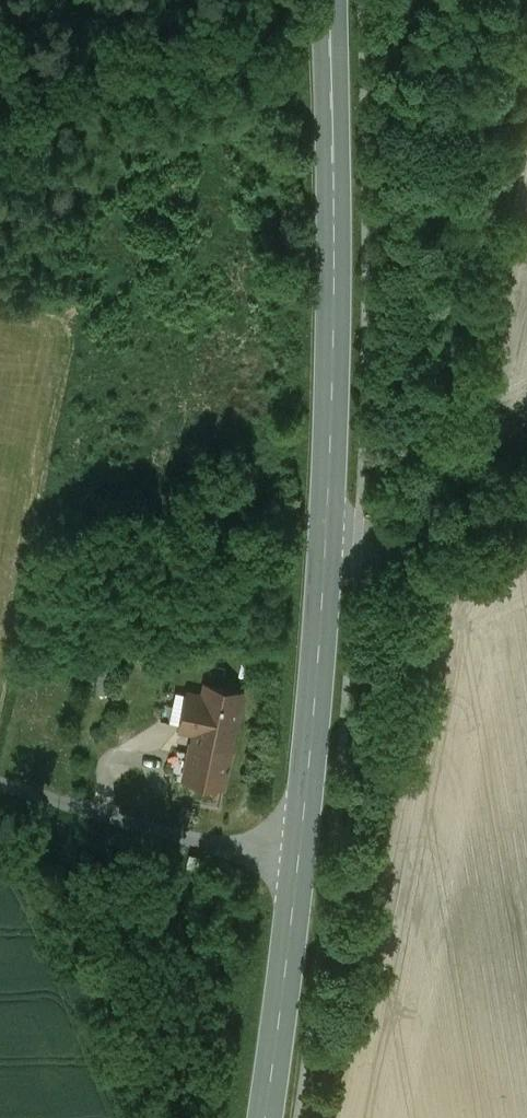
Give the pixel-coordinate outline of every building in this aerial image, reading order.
[(194,741),(214,745),(228,748),(240,692),(206,685),(203,695),(188,694),(180,727),(197,730),(194,741)] [(231,748),(228,748),(214,745),(212,755),(194,751),(185,793),(198,797),(203,781),(223,785),(231,748)]
